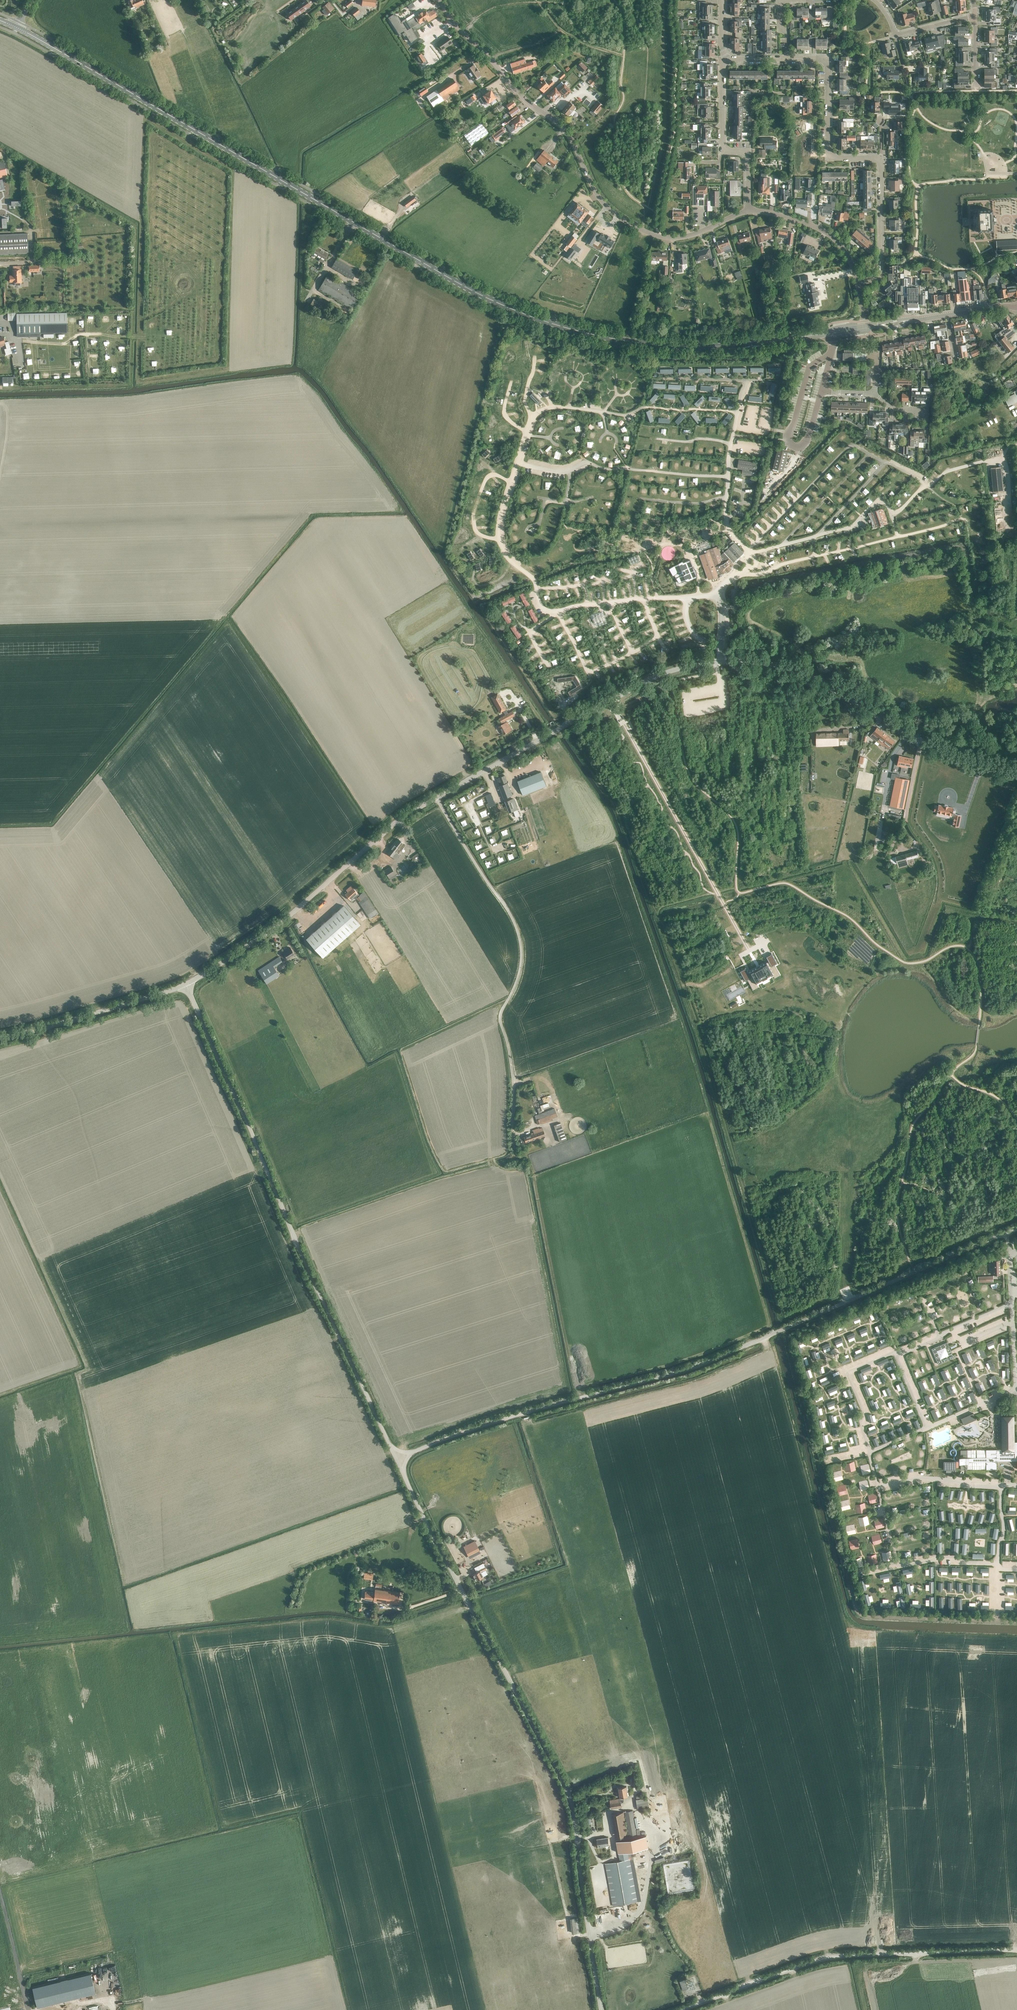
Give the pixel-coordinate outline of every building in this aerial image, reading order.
[(146,3),(144,0),(143,1),(142,0),(131,0),(128,1),(132,10),(137,8),(137,7),(146,3)] [(286,13),(291,20),(297,15),(298,17),(301,15),(300,14),(310,6),(306,0),(305,0),(286,13)] [(927,4),(930,15),(937,13),(936,7),(940,6),(938,0),(937,0),(934,1),(934,2),(927,4)] [(702,11),(712,10),(712,5),(706,5),(706,2),(699,2),(699,5),(702,5),(702,11)] [(327,3),(322,7),(327,14),(332,10),(327,3)] [(759,14),(770,14),(770,4),(764,4),(764,5),(759,5),(759,8),(759,14)] [(965,4),(956,5),(956,9),(953,9),(953,13),(963,12),(963,10),(966,10),(965,4)] [(826,8),(822,8),(822,21),(833,21),(833,6),(826,6),(826,8)] [(358,20),(363,16),(357,7),(351,12),(358,20)] [(986,16),(996,15),(996,12),(1000,12),(1000,7),(993,7),(993,10),(986,10),(986,16)] [(797,18),(803,18),(803,8),(797,8),(797,12),(793,12),(793,20),(797,20),(797,18)] [(809,20),(812,20),(812,11),(809,11),(809,8),(803,8),(803,18),(809,18),(809,20)] [(822,21),(822,8),(816,8),(816,11),(812,11),(812,20),(816,20),(816,18),(821,18),(821,21),(822,21)] [(393,14),(387,18),(399,36),(402,34),(403,35),(406,33),(406,34),(408,32),(407,31),(411,28),(413,31),(437,15),(434,10),(427,14),(425,10),(407,22),(405,19),(401,21),(402,21),(401,22),(396,15),(394,16),(393,14)] [(712,10),(702,11),(702,14),(699,14),(699,19),(706,19),(706,16),(713,16),(712,10)] [(907,13),(899,15),(902,26),(909,24),(909,22),(915,20),(913,13),(907,15),(907,13)] [(996,15),(986,16),(986,21),(993,21),(993,25),(1000,25),(1000,18),(996,19),(996,15)] [(731,27),(739,27),(739,24),(742,24),(742,18),(735,18),(735,21),(731,21),(731,27)] [(705,30),(714,30),(714,24),(709,24),(709,21),(702,21),(702,26),(705,26),(705,30)] [(739,27),(731,27),(731,32),(735,32),(735,35),(742,35),(742,30),(739,30),(739,27)] [(955,30),(955,36),(964,36),(964,33),(968,33),(968,27),(958,27),(958,30),(955,30)] [(984,30),(984,36),(994,36),(994,33),(997,33),(997,27),(991,27),(991,30),(984,30)] [(714,30),(705,30),(705,33),(702,33),(702,39),(709,39),(709,36),(714,36),(714,30)] [(731,43),(739,43),(739,40),(742,40),(742,35),(735,35),(735,38),(731,38),(731,43)] [(933,46),(934,47),(939,46),(936,35),(931,36),(931,37),(924,39),(927,48),(933,46)] [(449,40),(447,36),(437,43),(438,44),(436,46),(439,51),(442,49),(442,50),(452,43),(449,40)] [(955,36),(954,36),(954,42),(958,42),(958,45),(968,45),(968,39),(964,39),(964,36),(955,36)] [(994,36),(984,36),(984,42),(991,42),(991,45),(997,45),(997,40),(994,40),(994,36)] [(803,49),(803,39),(797,39),(797,38),(793,37),(793,46),(797,46),(797,49),(803,49)] [(803,39),(803,49),(809,49),(809,46),(812,46),(812,37),(809,37),(809,39),(803,39)] [(812,37),(812,46),(815,46),(815,49),(822,49),(822,39),(815,39),(815,37),(812,37)] [(822,39),(822,49),(827,49),(827,46),(831,46),(831,37),(827,37),(827,39),(822,39)] [(705,50),(714,50),(714,44),(709,44),(709,41),(702,41),(702,46),(705,46),(705,50)] [(912,41),(904,43),(907,52),(908,55),(911,54),(910,51),(914,50),(914,48),(920,47),(919,41),(912,42),(912,41)] [(739,43),(731,43),(731,49),(735,49),(735,52),(742,52),(742,47),(739,47),(739,43)] [(889,43),(881,44),(884,54),(888,53),(889,54),(890,57),(896,56),(894,50),(891,50),(889,43)] [(958,54),(958,57),(968,57),(968,51),(963,51),(963,48),(955,48),(956,54),(958,54)] [(984,57),(994,57),(994,54),(997,54),(997,48),(990,48),(990,52),(984,52),(984,57)] [(714,50),(705,50),(705,54),(702,54),(702,59),(709,59),(709,56),(714,56),(714,50)] [(421,54),(417,56),(421,63),(425,61),(421,54)] [(837,60),(837,66),(846,66),(846,61),(848,61),(848,57),(840,57),(840,60),(837,60)] [(968,63),(968,57),(958,57),(958,61),(956,61),(956,66),(963,66),(963,63),(968,63)] [(994,57),(984,57),(984,63),(990,63),(990,67),(997,67),(997,61),(994,61),(994,57)] [(525,59),(510,64),(511,68),(513,73),(536,66),(535,60),(526,63),(525,59)] [(703,67),(703,70),(713,70),(713,64),(707,64),(707,61),(700,61),(700,67),(703,67)] [(581,62),(577,66),(583,72),(587,68),(581,62)] [(480,75),(473,65),(466,70),(473,80),(477,78),(477,79),(480,77),(480,76),(480,75)] [(840,75),(848,75),(848,72),(846,72),(846,66),(837,66),(837,72),(840,72),(840,75)] [(894,67),(883,67),(883,71),(883,74),(885,75),(887,75),(887,79),(899,79),(899,71),(894,71),(894,67)] [(918,73),(918,81),(928,81),(928,73),(927,73),(927,68),(921,68),(921,73),(918,73)] [(958,75),(958,78),(968,78),(968,72),(964,72),(964,69),(955,69),(955,75),(958,75)] [(985,78),(994,78),(994,75),(997,75),(997,69),(984,69),(985,78)] [(713,70),(703,70),(702,74),(700,74),(700,79),(707,79),(707,76),(713,76),(713,70)] [(783,79),(783,71),(777,71),(777,77),(775,77),(775,80),(774,80),(774,84),(779,84),(779,79),(783,79)] [(848,75),(840,75),(840,79),(837,79),(837,85),(846,85),(846,79),(848,79),(848,75)] [(588,81),(590,83),(592,85),(596,81),(594,79),(592,77),(588,81)] [(544,92),(554,83),(552,80),(548,84),(542,78),(539,80),(542,82),(538,86),(544,92)] [(968,78),(958,78),(958,82),(954,82),(954,88),(964,88),(964,85),(969,85),(968,78)] [(994,82),(994,78),(985,78),(985,87),(997,87),(997,82),(994,82)] [(433,107),(460,89),(453,79),(426,97),(433,107)] [(564,97),(571,91),(566,86),(568,84),(566,82),(564,84),(562,81),(547,95),(548,96),(548,97),(549,98),(550,98),(553,102),(558,97),(559,98),(562,94),(564,97)] [(701,92),(711,92),(711,87),(705,87),(705,84),(696,84),(696,89),(701,89),(701,92)] [(846,85),(837,85),(837,91),(840,91),(840,94),(848,94),(848,91),(849,89),(849,85),(846,85)] [(418,91),(421,95),(427,91),(425,86),(418,91)] [(483,96),(480,99),(485,105),(488,102),(488,103),(495,98),(497,96),(494,93),(492,94),(490,91),(483,96)] [(711,92),(701,92),(701,96),(699,96),(699,98),(697,98),(697,102),(705,101),(705,98),(711,98),(711,92)] [(875,97),(875,99),(875,102),(871,102),(871,113),(880,113),(880,97),(875,97)] [(811,112),(812,101),(807,101),(807,98),(800,98),(800,102),(801,102),(801,108),(800,108),(799,109),(799,113),(800,114),(807,114),(807,112),(811,112)] [(853,101),(856,101),(856,98),(849,98),(849,100),(840,100),(840,109),(853,109),(853,101)] [(505,104),(498,109),(500,111),(501,113),(504,111),(502,109),(506,106),(509,110),(515,105),(512,100),(505,105),(505,104)] [(900,115),(900,105),(889,105),(889,100),(884,100),(884,108),(889,108),(889,115),(900,115)] [(598,101),(593,108),(598,113),(603,106),(598,101)] [(569,116),(571,114),(573,115),(576,111),(574,110),(576,107),(570,102),(563,111),(569,116)] [(702,118),(711,117),(711,107),(708,107),(708,104),(698,104),(698,109),(702,109),(702,118)] [(504,115),(502,116),(504,118),(506,117),(510,114),(512,116),(505,121),(506,121),(504,123),(506,125),(507,124),(516,117),(515,115),(519,111),(516,106),(504,115)] [(511,122),(506,125),(511,132),(514,130),(513,129),(516,127),(515,126),(516,126),(517,127),(524,122),(524,121),(524,120),(523,119),(522,119),(520,116),(511,122)] [(853,119),(847,119),(844,119),(844,122),(837,122),(837,127),(846,127),(850,127),(850,122),(853,122),(853,119)] [(894,122),(894,130),(902,130),(902,122),(894,122)] [(701,134),(711,133),(711,128),(705,128),(705,125),(697,125),(697,130),(701,130),(701,134)] [(502,128),(492,135),(495,140),(499,138),(498,137),(505,132),(502,128)] [(711,133),(701,134),(701,137),(698,137),(698,142),(706,142),(706,139),(711,139),(711,133)] [(874,135),(874,136),(867,136),(867,140),(867,149),(874,149),(874,142),(878,142),(878,135),(874,135)] [(837,138),(837,144),(846,144),(846,140),(856,140),(856,136),(845,136),(845,138),(837,138)] [(861,149),(867,149),(867,140),(867,136),(857,136),(857,142),(861,142),(861,149)] [(771,141),(761,141),(761,149),(765,149),(765,151),(777,151),(777,145),(772,145),(772,143),(771,143),(771,141)] [(711,154),(711,147),(705,147),(705,143),(699,143),(699,150),(703,150),(703,154),(711,154)] [(554,167),(558,162),(544,150),(536,160),(544,166),(547,162),(554,167)] [(899,166),(902,166),(901,160),(896,160),(896,163),(889,163),(889,167),(891,167),(891,173),(899,173),(899,166)] [(738,172),(738,161),(730,161),(730,172),(738,172)] [(537,163),(533,167),(539,171),(542,167),(537,163)] [(678,163),(678,164),(679,168),(680,168),(680,179),(684,179),(690,179),(690,172),(691,172),(691,168),(688,168),(688,163),(678,163)] [(720,179),(720,171),(717,171),(717,169),(712,169),(712,168),(706,168),(706,177),(716,178),(716,179),(720,179)] [(762,194),(769,194),(769,184),(767,184),(767,178),(766,178),(766,175),(761,175),(761,178),(761,184),(759,184),(759,193),(761,193),(762,193),(762,194)] [(899,184),(901,184),(901,177),(896,177),(896,181),(889,181),(889,185),(891,185),(891,191),(899,191),(899,184)] [(736,187),(736,183),(736,181),(731,181),(731,187),(730,187),(730,196),(740,196),(740,187),(736,187)] [(781,193),(781,201),(790,201),(789,193),(788,193),(788,189),(790,189),(790,185),(787,185),(787,190),(785,190),(785,189),(782,189),(782,193),(781,193)] [(707,186),(693,186),(693,194),(693,205),(704,205),(704,197),(704,194),(707,194),(707,186)] [(712,206),(719,206),(719,191),(711,191),(711,201),(708,201),(708,211),(712,211),(712,206)] [(807,194),(807,200),(796,200),(796,207),(807,208),(807,203),(811,203),(811,195),(807,194)] [(834,210),(836,196),(832,195),(831,207),(823,206),(822,215),(832,217),(832,209),(834,210)] [(415,200),(412,196),(403,203),(406,208),(415,200)] [(898,200),(901,200),(901,197),(894,197),(894,200),(890,200),(890,209),(898,209),(898,200)] [(578,223),(580,221),(585,215),(587,212),(582,208),(581,209),(579,208),(580,207),(575,203),(567,214),(572,218),(572,217),(574,219),(573,219),(578,223)] [(978,216),(976,216),(976,226),(978,226),(978,232),(993,231),(993,223),(994,223),(993,218),(992,210),(977,211),(978,216)] [(679,220),(684,220),(684,212),(673,212),(673,219),(679,219),(679,220)] [(848,220),(849,213),(844,212),(844,213),(836,212),(835,215),(837,215),(836,220),(843,221),(843,219),(848,220)] [(585,215),(580,221),(582,223),(586,227),(593,217),(589,214),(587,217),(585,215)] [(899,223),(902,223),(902,217),(896,217),(896,220),(889,220),(889,224),(891,224),(891,230),(899,230),(899,223)] [(756,236),(757,235),(758,242),(764,241),(763,240),(772,238),(770,227),(764,229),(759,230),(756,231),(756,236)] [(787,238),(788,238),(787,244),(792,245),(794,233),(789,232),(788,232),(788,229),(779,228),(778,237),(787,238)] [(870,253),(874,249),(871,245),(872,244),(869,241),(870,240),(857,229),(851,236),(870,253)] [(594,231),(588,241),(593,244),(593,243),(598,246),(600,242),(610,248),(614,241),(610,238),(607,236),(606,236),(602,233),(600,236),(598,235),(599,234),(594,231)] [(741,242),(751,240),(749,232),(745,233),(745,234),(739,235),(740,240),(737,241),(739,248),(742,248),(741,242)] [(29,253),(28,233),(0,235),(0,255),(29,253)] [(567,245),(570,247),(576,239),(571,235),(568,240),(569,242),(567,245)] [(898,240),(902,240),(902,237),(895,237),(895,240),(889,240),(890,249),(898,249),(898,240)] [(724,252),(723,250),(731,248),(727,238),(721,240),(717,242),(719,246),(716,247),(718,254),(724,252)] [(997,241),(997,250),(1016,249),(1016,240),(997,241)] [(819,250),(807,245),(803,254),(808,256),(808,254),(816,258),(819,250)] [(323,262),(328,254),(317,247),(313,254),(320,258),(319,260),(323,262)] [(572,248),(566,256),(570,260),(577,252),(572,248)] [(699,257),(700,259),(711,257),(709,249),(695,252),(697,258),(699,257)] [(652,252),(652,260),(657,261),(657,260),(667,260),(667,252),(658,252),(658,253),(652,252)] [(684,253),(678,254),(679,262),(675,263),(676,269),(682,268),(682,265),(683,263),(687,263),(686,254),(685,254),(684,253)] [(352,279),(357,271),(337,259),(332,267),(352,279)] [(20,266),(18,266),(12,266),(13,275),(10,276),(10,282),(13,282),(13,283),(15,283),(15,285),(20,285),(20,282),(22,282),(21,269),(20,269),(20,266)] [(971,300),(970,291),(969,291),(968,284),(967,282),(966,278),(965,274),(965,271),(957,272),(959,293),(956,293),(955,290),(953,290),(954,302),(971,300)] [(896,284),(894,285),(891,281),(893,279),(893,274),(888,274),(888,282),(883,287),(887,292),(886,293),(888,296),(893,292),(893,291),(896,288),(898,286),(897,284),(896,284)] [(351,309),(360,294),(327,275),(319,290),(351,309)] [(801,284),(809,282),(808,275),(800,277),(801,284)] [(907,285),(904,285),(904,293),(907,293),(907,294),(907,304),(918,304),(918,295),(919,295),(919,287),(919,281),(915,281),(915,285),(912,285),(912,279),(907,279),(907,285)] [(808,288),(809,293),(807,294),(810,307),(811,307),(811,309),(815,308),(815,306),(820,305),(817,292),(816,292),(814,283),(806,285),(807,288),(808,288)] [(1007,292),(1007,289),(1005,289),(1005,285),(1004,284),(1002,284),(1002,289),(999,290),(1000,298),(1007,297),(1006,292),(1007,292)] [(970,291),(971,300),(982,299),(982,300),(988,300),(988,298),(985,293),(982,293),(981,290),(980,290),(979,286),(979,285),(973,286),(974,290),(970,291)] [(893,292),(893,294),(893,301),(898,301),(898,304),(904,304),(904,286),(901,286),(901,292),(898,292),(898,291),(893,291),(893,292)] [(933,288),(929,289),(929,295),(931,295),(931,304),(938,303),(938,302),(943,301),(943,295),(942,295),(942,294),(937,295),(937,294),(934,295),(933,288)] [(1008,294),(1008,296),(1014,295),(1014,296),(1016,296),(1016,288),(1007,289),(1007,292),(1008,294)] [(946,294),(945,291),(941,291),(942,294),(942,295),(943,295),(943,301),(943,303),(950,302),(949,294),(946,294)] [(323,305),(313,299),(309,306),(319,312),(323,305)] [(334,310),(335,308),(335,307),(334,305),(332,304),(331,303),(330,303),(329,303),(327,304),(326,305),(326,306),(325,306),(325,308),(325,310),(326,312),(328,313),(330,313),(331,313),(332,313),(333,312),(334,311),(334,310)] [(17,334),(67,333),(67,313),(17,314),(17,334)] [(1014,348),(1007,339),(1015,333),(1013,330),(1015,327),(1013,324),(1013,323),(1010,318),(1010,319),(1008,315),(1007,315),(1006,313),(1002,316),(1004,318),(999,321),(1002,326),(1004,329),(999,332),(1000,332),(995,335),(999,341),(1008,352),(1014,348)] [(965,321),(959,322),(960,330),(964,329),(964,332),(968,331),(972,331),(971,328),(967,329),(966,329),(965,321)] [(959,322),(953,323),(955,331),(958,330),(959,335),(956,335),(956,337),(961,336),(960,330),(959,322)] [(948,338),(945,324),(940,325),(941,335),(942,335),(942,339),(948,338)] [(940,325),(934,326),(935,334),(937,334),(938,336),(939,336),(939,339),(942,339),(941,335),(940,325)] [(935,353),(941,352),(939,344),(938,340),(935,341),(934,341),(931,341),(931,349),(934,348),(935,353)] [(973,357),(980,353),(978,348),(970,352),(973,357)] [(843,360),(853,360),(853,353),(854,353),(854,350),(844,350),(844,353),(843,353),(843,360)] [(853,353),(853,360),(866,360),(866,353),(861,353),(861,350),(854,350),(854,353),(853,353)] [(938,361),(944,360),(944,364),(952,363),(951,355),(944,357),(943,353),(936,354),(938,361)] [(895,384),(910,384),(911,385),(911,375),(895,375),(895,384)] [(920,403),(921,391),(918,391),(918,388),(912,388),(912,401),(915,401),(915,403),(920,403)] [(924,391),(921,391),(920,403),(926,403),(926,402),(929,402),(929,388),(924,388),(924,391)] [(1004,399),(1008,406),(1016,401),(1016,390),(1013,392),(1014,394),(1004,399)] [(541,401),(533,392),(529,395),(538,404),(541,401)] [(659,395),(656,392),(648,401),(652,404),(659,395)] [(689,404),(683,394),(680,396),(685,406),(689,404)] [(702,395),(694,403),(697,407),(705,399),(702,395)] [(734,406),(728,397),(724,399),(730,409),(734,406)] [(646,412),(650,423),(654,421),(650,410),(646,412)] [(697,424),(701,421),(694,412),(690,415),(697,424)] [(875,422),(879,422),(879,412),(873,412),(873,417),(870,416),(870,424),(874,424),(875,423),(875,422)] [(879,412),(879,422),(882,422),(882,425),(888,425),(888,413),(879,412)] [(683,413),(675,422),(678,425),(686,416),(683,413)] [(733,416),(729,414),(722,422),(725,425),(733,416)] [(889,435),(895,435),(895,439),(898,439),(899,433),(899,423),(893,423),(893,429),(890,429),(889,435)] [(899,423),(899,433),(904,433),(904,435),(908,435),(908,429),(905,429),(905,424),(899,423)] [(910,442),(910,446),(913,446),(913,443),(919,443),(919,442),(919,440),(919,430),(914,430),(913,436),(910,435),(910,442)] [(919,440),(919,442),(924,442),(927,443),(927,436),(924,436),(925,430),(919,430),(919,440)] [(783,471),(787,452),(778,449),(773,469),(783,471)] [(739,460),(738,468),(744,469),(744,474),(755,476),(757,463),(739,460)] [(1003,491),(1001,467),(991,468),(993,492),(1003,491)] [(870,518),(871,519),(872,521),(872,523),(872,524),(872,525),(872,526),(873,527),(873,529),(873,528),(888,523),(886,518),(885,513),(884,513),(883,508),(868,513),(868,514),(869,515),(869,516),(870,517),(870,518)] [(708,542),(700,544),(702,550),(710,547),(708,542)] [(706,550),(707,553),(699,555),(707,578),(718,575),(718,574),(720,574),(721,574),(723,574),(726,571),(727,572),(731,568),(730,567),(733,564),(732,562),(743,552),(734,543),(729,548),(722,554),(721,555),(718,547),(711,549),(706,550)] [(631,565),(640,561),(637,555),(628,559),(629,560),(631,565)] [(682,561),(669,569),(673,575),(675,576),(679,583),(686,580),(688,581),(695,578),(697,577),(696,570),(693,570),(692,568),(693,567),(690,560),(684,562),(682,561)] [(530,604),(524,593),(520,595),(526,606),(530,604)] [(502,601),(504,605),(516,600),(514,596),(502,601)] [(535,622),(539,620),(532,608),(528,611),(535,622)] [(508,624),(512,621),(504,610),(501,613),(508,624)] [(608,624),(603,610),(591,613),(595,627),(608,624)] [(518,639),(522,636),(514,625),(510,628),(518,639)] [(575,676),(557,678),(558,683),(573,680),(577,687),(568,692),(570,695),(583,688),(575,676)] [(515,715),(512,711),(509,713),(506,709),(507,708),(499,693),(492,697),(501,712),(504,710),(506,715),(499,718),(502,723),(503,722),(504,723),(499,726),(504,735),(512,730),(507,721),(507,722),(506,720),(515,715)] [(890,747),(895,741),(877,728),(871,736),(882,744),(885,740),(888,743),(887,745),(890,747)] [(841,733),(816,733),(816,746),(839,745),(839,744),(847,744),(846,740),(849,740),(849,730),(843,730),(843,731),(841,731),(841,733)] [(912,767),(914,759),(899,756),(897,766),(907,768),(908,766),(912,767)] [(541,772),(518,781),(523,795),(546,786),(541,772)] [(892,794),(890,806),(904,808),(909,780),(900,778),(901,775),(893,774),(891,780),(895,781),(892,794)] [(507,782),(507,783),(504,775),(497,778),(499,786),(498,786),(504,799),(512,795),(507,782)] [(491,794),(485,796),(488,804),(494,802),(491,794)] [(509,812),(517,809),(513,799),(505,802),(509,812)] [(933,805),(933,809),(936,809),(935,810),(941,812),(940,814),(952,816),(950,823),(956,825),(958,814),(952,812),(953,810),(951,809),(951,807),(946,806),(946,805),(942,804),(942,805),(937,804),(936,805),(933,805)] [(398,854),(405,844),(398,839),(387,854),(395,860),(400,855),(398,854)] [(906,859),(919,856),(917,850),(890,858),(892,865),(897,863),(898,867),(908,864),(906,859)] [(384,870),(390,880),(396,876),(390,866),(384,870)] [(363,892),(361,893),(359,895),(352,888),(345,894),(350,900),(353,897),(355,899),(356,898),(359,901),(358,902),(369,919),(377,913),(363,892)] [(343,905),(336,912),(306,939),(323,957),(360,924),(343,905)] [(283,952),(288,960),(295,955),(290,947),(283,952)] [(279,957),(258,970),(266,983),(279,975),(274,967),(282,961),(279,957)] [(741,977),(735,980),(741,990),(747,987),(750,994),(758,990),(758,991),(763,988),(763,987),(770,983),(767,976),(773,973),(768,963),(762,966),(764,972),(744,982),(741,977)] [(554,1108),(534,1115),(537,1124),(540,1123),(542,1123),(552,1120),(551,1118),(557,1116),(554,1108)] [(553,1125),(559,1142),(566,1139),(560,1122),(553,1125)] [(542,1127),(538,1129),(538,1128),(532,1130),(534,1133),(523,1137),(525,1142),(545,1135),(542,1127)] [(993,1275),(1001,1274),(1000,1260),(992,1260),(993,1275)] [(871,1310),(863,1313),(865,1317),(872,1314),(875,1322),(879,1320),(876,1312),(872,1314),(871,1310)] [(807,1343),(805,1339),(798,1342),(799,1345),(795,1346),(799,1355),(803,1353),(800,1346),(807,1343)] [(947,1342),(932,1349),(936,1360),(938,1364),(953,1357),(947,1342)] [(985,1356),(981,1346),(977,1348),(982,1358),(985,1356)] [(887,1357),(877,1361),(879,1365),(889,1361),(892,1367),(896,1366),(892,1357),(888,1359),(887,1357)] [(872,1368),(870,1364),(860,1369),(861,1371),(857,1373),(861,1381),(865,1380),(862,1372),(872,1368)] [(976,1378),(972,1368),(968,1370),(972,1380),(976,1378)] [(994,1376),(990,1377),(995,1388),(998,1386),(994,1376)] [(983,1393),(978,1383),(974,1385),(979,1395),(983,1393)] [(968,1415),(961,1418),(964,1424),(976,1419),(973,1413),(968,1415)] [(960,1449),(961,1469),(997,1469),(997,1461),(1016,1460),(1016,1443),(1014,1443),(1014,1416),(1002,1416),(1002,1450),(996,1450),(996,1449),(960,1449)] [(956,1461),(943,1461),(944,1470),(956,1469),(956,1461)] [(845,1464),(846,1472),(856,1470),(854,1462),(845,1464)] [(869,1464),(860,1466),(862,1475),(871,1473),(869,1464)] [(835,1482),(843,1480),(841,1470),(832,1472),(835,1482)] [(869,1489),(867,1480),(859,1482),(861,1491),(869,1489)] [(839,1496),(847,1494),(845,1485),(836,1487),(839,1496)] [(879,1502),(876,1493),(868,1495),(870,1504),(879,1502)] [(842,1511),(851,1509),(848,1499),(840,1502),(842,1511)] [(857,1513),(866,1512),(865,1503),(855,1505),(857,1513)] [(867,1516),(858,1518),(860,1526),(869,1524),(867,1516)] [(874,1520),(876,1529),(884,1527),(882,1518),(874,1520)] [(847,1535),(856,1534),(854,1524),(845,1526),(847,1535)] [(882,1543),(880,1534),(871,1536),(874,1545),(882,1543)] [(851,1550),(859,1548),(857,1539),(849,1541),(851,1550)] [(475,1540),(464,1546),(469,1557),(480,1552),(475,1540)] [(883,1562),(892,1559),(891,1551),(881,1553),(883,1562)] [(869,1565),(878,1563),(876,1554),(867,1556),(869,1565)] [(854,1568),(863,1566),(862,1557),(852,1559),(854,1568)] [(485,1569),(486,1569),(484,1563),(475,1568),(477,1572),(473,1574),(476,1580),(484,1577),(482,1573),(485,1571),(485,1569)] [(364,1599),(383,1602),(384,1590),(375,1589),(374,1592),(365,1591),(364,1599)] [(399,1592),(384,1590),(383,1602),(398,1604),(399,1592)] [(620,1797),(628,1796),(626,1787),(618,1788),(620,1797)] [(636,1800),(637,1809),(649,1807),(648,1798),(636,1800)] [(611,1809),(622,1807),(620,1799),(610,1801),(611,1809)] [(629,1838),(638,1836),(633,1810),(624,1812),(629,1838)] [(616,1838),(628,1836),(624,1812),(612,1814),(616,1838)] [(629,1838),(617,1840),(619,1852),(648,1847),(646,1835),(638,1836),(629,1838)] [(598,1847),(609,1845),(608,1837),(596,1839),(594,1839),(595,1847),(598,1846),(598,1847)] [(633,1874),(632,1868),(630,1859),(629,1859),(628,1851),(619,1853),(620,1861),(605,1863),(613,1906),(638,1902),(633,1874)] [(91,1973),(32,1987),(37,2007),(96,1993),(91,1973)] [(679,1980),(683,1990),(688,1988),(684,1978),(679,1980)]
